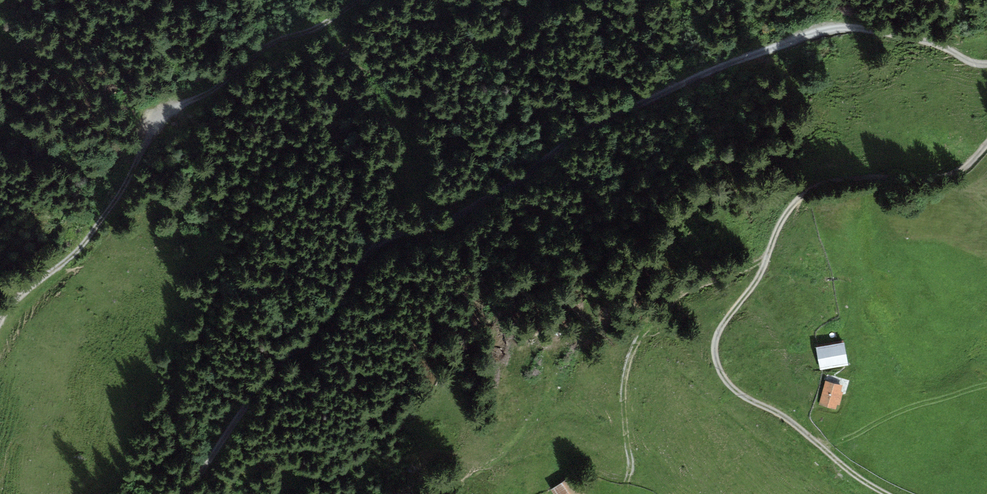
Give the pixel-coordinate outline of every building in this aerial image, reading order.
[(844,342),(815,347),(820,370),(848,365),(844,342)] [(842,385),(825,381),(819,405),(836,409),(837,404),(839,405),(843,392),(840,391),(842,385)] [(551,490),(554,493),(585,493),(573,476),(551,490)]
